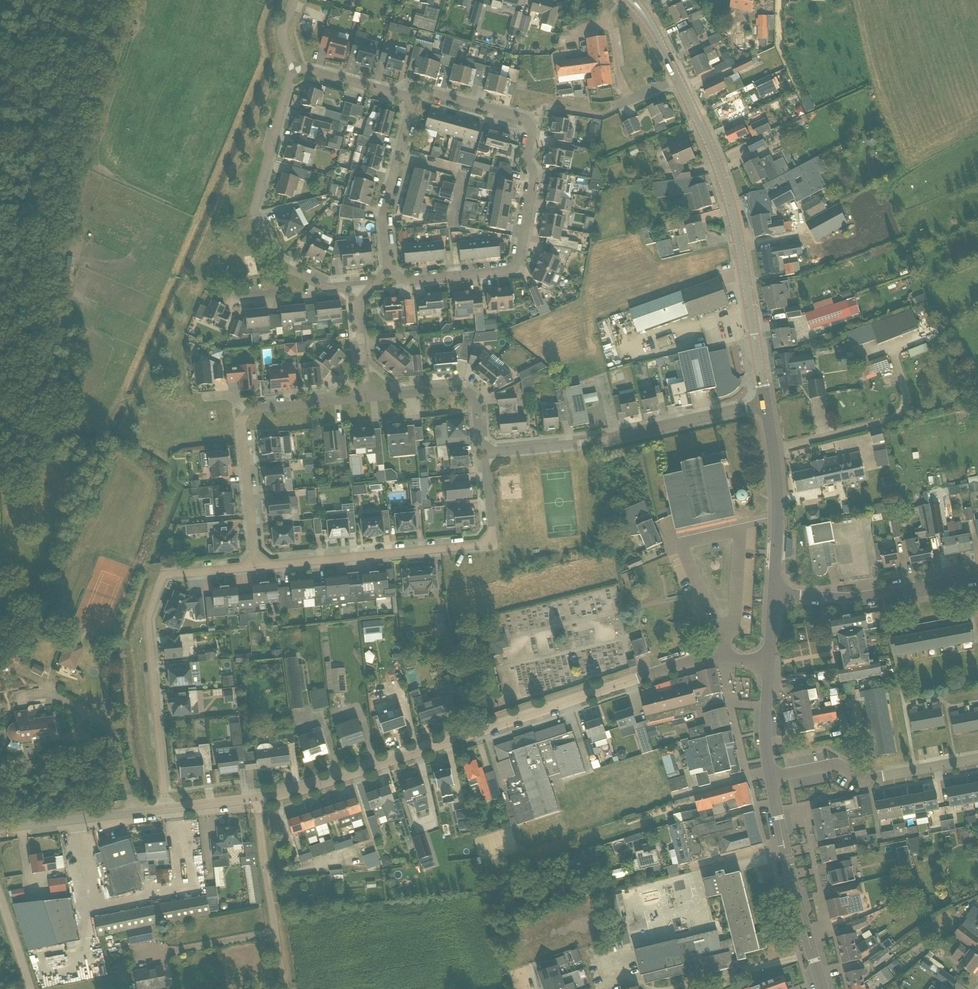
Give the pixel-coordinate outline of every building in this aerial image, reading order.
[(466,8),(468,0),(459,0),(457,6),(466,8)] [(501,9),(502,2),(517,6),(519,0),(493,0),(491,6),(501,9)] [(550,33),(552,27),(558,7),(552,5),(553,1),(551,0),(547,0),(546,1),(541,0),(533,0),(531,11),(543,14),(540,24),(542,24),(540,30),(550,33)] [(677,24),(689,19),(685,12),(695,7),(691,0),(682,4),(670,10),(677,24)] [(730,8),(750,12),(753,0),(732,0),(730,8)] [(470,23),(476,25),(482,5),(476,3),(470,23)] [(412,26),(434,32),(440,11),(426,7),(424,17),(415,14),(412,26)] [(330,11),(332,19),(340,17),(338,9),(330,11)] [(690,16),(694,23),(699,20),(705,18),(702,10),(690,16)] [(518,29),(522,14),(514,12),(508,35),(516,37),(518,29)] [(359,22),(363,23),(368,20),(369,17),(361,15),(359,22)] [(518,29),(517,31),(520,32),(519,35),(525,37),(526,34),(527,34),(531,18),(524,16),(521,15),(518,29)] [(759,26),(759,29),(767,29),(767,16),(759,16),(759,19),(759,26)] [(680,36),(687,50),(700,44),(696,37),(705,33),(699,20),(694,23),(690,24),(693,30),(680,36)] [(391,23),(389,32),(394,33),(397,25),(391,23)] [(442,24),(437,27),(441,34),(446,31),(442,24)] [(331,55),(343,58),(347,42),(336,39),(338,33),(325,30),(321,47),(329,49),(327,57),(330,57),(331,55)] [(362,66),(371,69),(376,50),(375,50),(377,43),(366,40),(367,34),(356,31),(350,55),(358,57),(356,62),(362,64),(362,66)] [(708,39),(711,45),(713,45),(723,40),(720,33),(708,39)] [(442,55),(449,56),(453,39),(447,37),(442,55)] [(587,80),(588,88),(612,85),(605,37),(586,39),(589,58),(555,62),(558,77),(591,73),(592,79),(587,80)] [(449,56),(456,58),(460,41),(453,39),(449,56)] [(416,42),(411,59),(417,61),(414,74),(425,77),(429,61),(431,54),(433,46),(416,42)] [(706,54),(692,61),(699,76),(708,72),(711,70),(708,63),(719,57),(715,49),(713,45),(711,45),(704,49),(706,54)] [(385,70),(392,72),(392,69),(401,72),(406,56),(405,55),(407,50),(396,47),(395,49),(383,46),(379,61),(387,64),(385,70)] [(429,61),(425,77),(436,80),(440,64),(442,57),(431,54),(429,61)] [(715,68),(717,74),(735,65),(732,59),(720,64),(721,65),(715,68)] [(732,68),(735,74),(754,65),(751,59),(732,68)] [(449,81),(460,84),(464,68),(466,63),(454,60),(449,81)] [(460,84),(471,87),(475,73),(481,75),(484,66),(466,61),(464,68),(460,84)] [(484,91),(495,94),(499,77),(502,68),(501,68),(501,70),(484,66),(481,75),(487,76),(484,91)] [(499,77),(495,94),(506,97),(510,83),(516,85),(519,75),(520,71),(509,68),(508,70),(506,79),(499,77)] [(704,87),(708,97),(727,88),(730,95),(745,88),(741,79),(734,82),(731,76),(724,80),(723,78),(704,87)] [(771,76),(755,83),(759,93),(775,86),(771,76)] [(305,91),(301,105),(312,108),(310,114),(316,115),(324,117),(326,108),(321,107),(316,106),(318,98),(321,99),(322,95),(323,92),(311,89),(310,92),(305,91)] [(809,95),(800,99),(806,112),(814,108),(809,95)] [(715,110),(719,120),(738,111),(734,101),(715,110)] [(340,122),(347,124),(349,116),(350,116),(353,104),(345,102),(340,122)] [(660,102),(648,108),(653,118),(653,119),(653,118),(656,117),(659,124),(656,125),(653,126),(657,133),(667,129),(664,122),(675,117),(671,110),(670,110),(666,103),(661,105),(660,102)] [(353,104),(350,116),(355,117),(356,115),(358,116),(360,106),(353,104)] [(374,106),(372,112),(378,114),(376,121),(391,125),(394,113),(380,110),(380,108),(374,106)] [(798,107),(797,110),(799,117),(805,114),(801,106),(798,107)] [(425,125),(424,129),(426,129),(437,132),(442,114),(429,111),(425,125)] [(442,114),(437,132),(450,136),(455,118),(442,114)] [(308,137),(315,139),(318,128),(330,131),(330,130),(337,132),(340,123),(332,121),(333,120),(324,117),(316,115),(314,123),(312,122),(312,121),(296,116),(292,131),(308,136),(308,137)] [(624,123),(630,136),(641,130),(635,117),(624,123)] [(455,118),(450,136),(463,139),(468,121),(455,118)] [(553,118),(551,130),(554,130),(554,133),(558,134),(557,141),(567,143),(571,143),(571,142),(573,132),(573,129),(570,129),(567,128),(569,121),(553,118)] [(766,118),(751,125),(751,126),(753,130),(756,137),(771,130),(766,118)] [(789,122),(792,128),(801,123),(802,122),(800,118),(799,119),(799,118),(789,122)] [(367,119),(363,136),(378,140),(380,134),(388,137),(391,125),(376,121),(367,119)] [(468,121),(463,139),(476,142),(481,125),(468,121)] [(734,129),(725,133),(730,143),(739,139),(749,134),(746,128),(745,126),(744,124),(734,129)] [(591,125),(590,127),(594,128),(596,132),(595,136),(598,137),(600,126),(592,125),(591,125)] [(481,135),(477,151),(486,154),(489,152),(491,147),(496,148),(500,132),(492,130),(492,131),(489,131),(487,137),(481,135)] [(500,132),(496,148),(501,150),(500,155),(510,157),(512,148),(508,147),(511,137),(508,136),(509,134),(500,132)] [(359,135),(356,143),(357,144),(363,145),(361,154),(381,160),(384,148),(376,146),(378,140),(363,136),(359,135)] [(342,138),(328,136),(326,147),(340,149),(342,138)] [(747,143),(751,152),(766,145),(762,136),(747,143)] [(293,167),(300,169),(305,153),(313,155),(316,144),(299,139),(297,146),(288,144),(284,159),(294,161),(293,167)] [(450,162),(456,163),(461,143),(455,141),(450,162)] [(662,151),(675,180),(691,178),(690,170),(685,170),(683,166),(687,164),(686,162),(695,158),(688,142),(684,143),(683,141),(662,151)] [(544,165),(561,168),(564,156),(572,158),(574,146),(558,143),(556,150),(550,149),(548,155),(546,155),(544,165)] [(352,162),(350,170),(351,170),(367,175),(367,174),(364,173),(366,168),(378,171),(381,160),(361,154),(358,164),(352,162)] [(466,154),(463,164),(472,166),(474,156),(466,154)] [(745,166),(754,184),(768,177),(770,182),(781,176),(770,155),(759,161),(758,159),(745,166)] [(759,191),(749,193),(754,217),(752,218),(756,237),(765,236),(786,232),(792,231),(790,222),(784,223),(784,221),(772,223),(771,217),(777,216),(776,209),(795,198),(797,202),(800,201),(817,191),(824,188),(821,180),(811,161),(781,177),(781,176),(770,182),(763,186),(765,189),(766,190),(759,191)] [(276,193),(291,198),(294,190),(295,191),(299,179),(304,181),(307,171),(300,169),(293,167),(291,174),(293,175),(292,177),(283,174),(280,185),(278,185),(276,193)] [(498,167),(496,174),(510,178),(512,171),(498,167)] [(471,175),(481,178),(483,171),(472,168),(471,175)] [(408,180),(431,186),(433,182),(435,182),(437,175),(415,169),(413,176),(409,175),(408,180)] [(351,170),(349,178),(353,182),(354,182),(353,189),(372,195),(375,183),(365,181),(367,175),(351,170)] [(548,190),(571,194),(572,184),(571,182),(569,182),(570,176),(556,173),(555,179),(550,178),(548,190)] [(492,176),(489,191),(492,191),(515,196),(516,191),(513,190),(514,183),(501,180),(502,178),(492,176)] [(681,205),(683,214),(696,210),(697,211),(713,206),(706,183),(704,184),(702,177),(691,178),(675,180),(652,183),(654,199),(671,197),(683,195),(686,204),(681,205)] [(408,192),(424,196),(425,189),(430,191),(431,186),(408,180),(407,184),(410,185),(408,192)] [(600,182),(591,180),(589,191),(599,192),(600,182)] [(441,189),(453,192),(455,184),(443,181),(441,189)] [(465,199),(477,201),(479,189),(477,188),(467,187),(465,199)] [(347,188),(342,205),(346,206),(352,208),(360,210),(360,209),(358,209),(359,203),(369,206),(372,195),(353,189),(347,188)] [(438,197),(451,200),(453,192),(441,189),(440,189),(438,197)] [(562,211),(570,212),(572,201),(569,201),(571,194),(548,190),(546,202),(558,204),(557,210),(562,211)] [(514,200),(515,196),(492,191),(491,196),(495,197),(494,204),(510,207),(511,200),(514,200)] [(402,203),(425,209),(426,205),(422,203),(424,196),(408,192),(407,199),(403,198),(402,203)] [(660,199),(661,207),(673,205),(671,197),(660,199)] [(820,197),(803,206),(809,218),(826,210),(825,207),(828,206),(823,197),(821,199),(820,197)] [(315,198),(297,202),(300,208),(301,211),(312,205),(313,208),(319,205),(315,198)] [(465,202),(463,210),(477,213),(478,208),(478,204),(465,202)] [(402,216),(417,220),(419,213),(424,214),(425,209),(402,203),(401,208),(404,209),(402,216)] [(488,210),(487,215),(491,215),(495,216),(503,218),(507,218),(511,219),(512,215),(508,214),(509,212),(510,207),(494,204),(493,204),(489,203),(489,205),(488,210)] [(346,206),(342,205),(341,205),(340,210),(353,213),(352,208),(346,206)] [(436,212),(447,215),(448,208),(436,205),(434,211),(436,212)] [(353,213),(354,228),(357,227),(356,223),(360,222),(359,219),(364,220),(365,211),(360,210),(352,208),(353,213)] [(837,208),(807,224),(816,241),(846,225),(837,208)] [(286,236),(288,239),(296,235),(294,232),(303,227),(294,209),(276,219),(279,226),(278,226),(280,230),(281,230),(285,237),(286,236)] [(463,210),(462,218),(468,219),(472,220),(475,221),(477,213),(463,210)] [(544,214),(541,225),(561,229),(563,219),(569,220),(570,212),(562,211),(561,217),(544,214)] [(427,223),(427,225),(447,223),(447,215),(436,212),(435,215),(431,214),(430,217),(430,218),(427,222),(427,223)] [(487,215),(486,220),(491,220),(490,228),(505,231),(507,223),(510,224),(511,219),(507,218),(503,218),(495,216),(491,215),(487,215)] [(683,219),(665,224),(668,232),(678,230),(685,228),(685,227),(683,219)] [(680,237),(676,238),(680,253),(690,250),(688,244),(706,240),(702,223),(692,226),(687,227),(689,235),(680,237)] [(539,237),(559,241),(561,229),(541,225),(539,237)] [(314,227),(300,242),(311,247),(307,256),(312,258),(313,257),(315,257),(315,260),(319,261),(321,260),(322,261),(329,246),(323,243),(323,241),(320,239),(324,232),(314,227)] [(641,230),(647,246),(654,243),(653,241),(651,239),(650,235),(649,233),(651,230),(650,227),(641,230)] [(356,245),(358,267),(365,267),(365,265),(372,264),(369,238),(362,239),(363,244),(356,245)] [(831,246),(835,259),(859,250),(855,238),(831,246)] [(485,240),(487,258),(500,257),(499,251),(504,251),(503,244),(499,244),(498,239),(485,240)] [(656,243),(659,257),(674,254),(671,239),(656,243)] [(350,266),(350,268),(358,267),(356,245),(346,246),(346,240),(335,241),(333,259),(336,259),(335,256),(342,256),(343,267),(350,266)] [(485,240),(472,241),(474,260),(487,258),(485,240)] [(560,247),(577,250),(578,243),(561,240),(560,247)] [(472,241),(458,242),(460,261),(474,260),(472,241)] [(443,242),(430,243),(431,262),(445,260),(443,242)] [(430,243),(417,244),(418,263),(431,262),(430,243)] [(758,251),(762,277),(780,273),(777,258),(803,253),(801,243),(758,251)] [(417,244),(403,246),(405,264),(418,263),(417,244)] [(537,266),(554,273),(558,265),(564,268),(572,250),(577,250),(560,247),(551,246),(549,256),(545,254),(544,256),(541,255),(537,266)] [(785,265),(787,276),(795,274),(794,271),(800,271),(799,263),(785,265)] [(537,266),(532,277),(534,278),(533,280),(542,284),(540,288),(550,292),(553,294),(556,286),(561,276),(554,273),(537,266)] [(59,279),(58,286),(63,287),(63,288),(69,288),(70,280),(68,280),(69,270),(64,270),(63,279),(59,279)] [(630,310),(638,333),(689,314),(690,319),(729,305),(720,278),(630,310)] [(768,297),(770,311),(787,308),(785,294),(788,294),(790,291),(788,281),(776,283),(776,286),(764,288),(765,298),(768,297)] [(529,290),(540,316),(550,312),(546,303),(544,304),(537,286),(529,290)] [(487,289),(489,311),(513,309),(511,288),(497,290),(497,288),(487,289)] [(464,293),(453,294),(454,304),(455,310),(456,318),(469,317),(469,315),(483,313),(482,305),(481,295),(472,296),(471,290),(468,291),(468,293),(464,293)] [(850,290),(840,293),(842,299),(852,296),(850,290)] [(418,300),(419,316),(431,315),(431,310),(443,309),(441,293),(425,295),(425,299),(418,300)] [(916,312),(928,309),(924,294),(912,297),(916,312)] [(406,318),(407,325),(414,324),(411,300),(404,301),(404,303),(400,303),(400,297),(384,299),(385,306),(383,306),(381,309),(381,312),(384,315),(385,314),(386,321),(402,320),(402,318),(406,318)] [(214,326),(224,330),(231,313),(224,310),(225,307),(212,301),(208,308),(207,308),(200,305),(195,318),(202,321),(203,317),(215,322),(214,326)] [(334,301),(328,302),(328,303),(330,320),(336,319),(336,324),(342,324),(342,319),(340,302),(334,303),(334,301)] [(316,312),(311,312),(312,322),(312,325),(318,324),(317,321),(330,320),(328,303),(328,302),(322,302),(322,304),(316,304),(316,305),(316,312)] [(847,302),(806,315),(811,329),(851,316),(847,302)] [(298,304),(292,305),(292,307),(294,324),(295,331),(301,331),(301,326),(306,325),(312,325),(312,322),(311,312),(310,306),(305,306),(304,305),(299,306),(298,306),(298,304)] [(281,315),(275,316),(275,317),(276,330),(281,329),(281,325),(294,324),(292,307),(280,308),(281,315)] [(262,308),(256,309),(256,310),(258,328),(269,327),(270,331),(276,330),(276,328),(275,317),(269,318),(268,309),(263,309),(262,308)] [(787,310),(788,318),(802,315),(800,308),(787,310)] [(232,329),(230,335),(241,339),(243,334),(244,335),(251,334),(258,334),(259,334),(258,328),(256,310),(256,309),(250,309),(250,311),(245,311),(246,318),(246,322),(242,322),(235,320),(232,329)] [(849,342),(851,349),(876,340),(878,345),(887,342),(919,329),(911,310),(895,317),(846,333),(848,340),(847,340),(848,342),(849,342)] [(485,331),(494,330),(498,330),(497,322),(496,319),(492,319),(489,319),(484,320),(485,331)] [(783,330),(773,331),(776,349),(785,347),(792,346),(789,330),(789,329),(783,330)] [(430,360),(430,361),(431,363),(432,364),(433,364),(434,374),(453,373),(452,365),(457,364),(456,361),(460,360),(467,362),(471,342),(473,332),(462,333),(463,340),(462,344),(460,353),(450,354),(435,356),(435,358),(433,358),(431,358),(430,360)] [(475,334),(473,343),(484,342),(483,333),(475,334)] [(385,370),(386,371),(400,354),(390,346),(389,346),(389,344),(395,343),(395,334),(379,336),(380,344),(382,344),(382,348),(386,351),(377,361),(382,365),(383,367),(385,370)] [(835,342),(833,345),(834,349),(837,351),(840,351),(842,348),(842,344),(840,342),(835,342)] [(296,344),(307,353),(306,343),(296,344)] [(910,357),(928,350),(925,343),(907,349),(910,357)] [(296,344),(284,345),(284,352),(290,356),(297,355),(297,354),(296,344)] [(296,344),(297,354),(307,353),(296,344)] [(325,349),(316,360),(328,370),(332,366),(335,368),(345,356),(342,354),(343,352),(343,349),(341,347),(339,346),(337,346),(335,348),(332,346),(328,351),(325,349)] [(472,372),(481,380),(498,360),(493,355),(491,358),(482,351),(472,348),(468,364),(475,366),(476,367),(472,372)] [(667,396),(670,395),(672,406),(676,405),(676,408),(682,406),(682,407),(693,405),(690,393),(716,388),(719,398),(726,396),(729,394),(733,392),(736,390),(738,388),(739,387),(742,383),(733,375),(727,350),(709,353),(708,348),(679,354),(684,378),(676,380),(676,378),(667,380),(668,386),(665,387),(667,396)] [(211,349),(210,357),(220,358),(221,350),(211,349)] [(400,354),(386,371),(388,372),(389,373),(391,373),(392,374),(397,378),(406,368),(409,370),(413,370),(413,372),(422,371),(421,356),(412,356),(412,357),(413,363),(410,363),(410,362),(400,354)] [(784,387),(785,395),(793,393),(792,386),(804,384),(802,373),(808,372),(807,370),(815,369),(813,356),(794,359),(794,354),(777,357),(782,387),(784,387)] [(195,371),(192,377),(196,379),(197,385),(211,384),(211,379),(214,378),(214,379),(223,379),(221,366),(202,357),(199,364),(195,364),(195,371)] [(861,365),(865,377),(890,368),(886,357),(861,365)] [(304,377),(304,378),(304,383),(305,384),(305,387),(321,385),(320,378),(324,377),(325,378),(330,372),(328,370),(316,360),(314,362),(315,369),(304,370),(304,377)] [(496,384),(499,389),(514,382),(510,373),(501,367),(503,364),(498,360),(481,380),(491,387),(495,382),(496,384)] [(532,367),(535,373),(547,368),(541,363),(532,367)] [(238,367),(226,369),(227,382),(239,381),(240,391),(249,390),(251,391),(253,392),(255,391),(257,389),(258,389),(256,369),(248,370),(248,366),(238,367)] [(282,372),(269,373),(271,390),(289,388),(288,384),(296,383),(295,373),(294,367),(282,369),(282,372)] [(521,380),(522,395),(534,394),(532,375),(521,380)] [(808,382),(811,398),(826,396),(823,380),(808,382)] [(551,410),(542,410),(544,430),(544,431),(551,431),(551,430),(559,429),(558,419),(561,419),(560,409),(566,407),(570,428),(589,424),(581,386),(562,390),(565,402),(559,403),(550,404),(551,410)] [(651,391),(641,393),(645,413),(658,410),(656,403),(658,403),(659,405),(660,405),(658,394),(661,393),(660,387),(655,388),(655,389),(651,391)] [(516,395),(497,397),(498,405),(499,405),(500,417),(499,417),(501,434),(526,432),(525,415),(518,416),(516,403),(516,395)] [(620,395),(613,397),(615,403),(621,402),(623,413),(624,413),(623,411),(625,410),(627,417),(640,414),(635,395),(621,398),(620,395)] [(438,439),(436,441),(437,447),(460,445),(459,438),(465,437),(464,420),(447,422),(447,423),(443,424),(441,426),(442,439),(438,439)] [(393,427),(386,428),(387,438),(388,446),(401,444),(402,455),(417,453),(416,449),(415,436),(407,437),(406,426),(399,426),(399,424),(393,425),(393,427)] [(415,436),(416,449),(419,448),(418,441),(423,440),(422,427),(414,428),(415,436)] [(359,430),(352,431),(354,449),(355,449),(366,448),(374,447),(376,464),(376,466),(384,465),(381,441),(374,442),(373,429),(366,430),(366,429),(364,429),(364,430),(361,430),(359,430)] [(870,432),(873,443),(885,440),(882,429),(870,432)] [(337,432),(324,434),(326,453),(333,452),(334,460),(346,459),(344,437),(338,438),(337,432)] [(265,439),(261,440),(262,456),(268,455),(269,463),(293,461),(292,452),(283,453),(281,438),(272,439),(270,437),(266,438),(265,439)] [(460,445),(437,447),(438,459),(443,458),(443,462),(450,461),(451,468),(468,467),(468,465),(469,465),(469,460),(468,460),(467,452),(461,452),(460,445)] [(875,466),(888,465),(886,449),(874,450),(875,466)] [(211,467),(212,478),(218,478),(228,477),(227,466),(230,465),(228,451),(222,452),(221,450),(214,451),(214,452),(207,453),(209,467),(211,467)] [(684,472),(664,477),(673,516),(693,512),(695,519),(715,514),(713,507),(733,503),(733,501),(737,500),(738,500),(742,503),(747,502),(749,497),(748,493),(744,490),(739,491),(737,495),(737,496),(732,497),(725,466),(730,465),(727,452),(701,457),(702,458),(699,459),(700,461),(682,464),(684,472)] [(837,457),(842,482),(865,477),(860,452),(837,457)] [(793,474),(797,491),(842,482),(837,457),(811,462),(813,470),(793,474)] [(313,459),(304,460),(305,472),(314,471),(313,459)] [(283,468),(264,470),(265,486),(271,485),(272,493),(293,491),(292,479),(284,480),(283,468)] [(384,472),(385,482),(397,481),(396,474),(391,470),(384,470),(384,472)] [(377,472),(378,483),(385,482),(384,472),(377,472)] [(459,475),(444,477),(446,500),(471,497),(471,496),(472,495),(472,490),(470,489),(470,483),(462,484),(459,483),(459,475)] [(340,477),(341,486),(349,485),(348,476),(340,477)] [(200,480),(191,481),(192,488),(201,487),(200,480)] [(969,484),(969,489),(970,493),(977,492),(977,483),(969,484)] [(351,485),(352,494),(365,493),(365,485),(351,485)] [(210,499),(211,517),(234,515),(234,507),(235,507),(235,505),(233,506),(233,502),(235,502),(235,501),(233,501),(232,493),(219,494),(218,487),(223,487),(222,486),(198,488),(199,499),(210,499)] [(955,486),(949,488),(949,492),(950,496),(957,494),(955,486)] [(420,489),(410,490),(412,506),(422,505),(420,489)] [(919,529),(915,530),(916,537),(925,535),(926,538),(936,536),(930,504),(928,496),(928,492),(923,492),(924,495),(921,496),(923,506),(919,507),(922,526),(921,526),(919,527),(919,529)] [(281,514),(282,522),(300,520),(298,507),(290,507),(289,497),(267,500),(268,507),(267,507),(267,514),(269,514),(269,515),(281,514)] [(8,498),(7,506),(20,507),(20,498),(8,498)] [(426,499),(421,500),(422,509),(429,508),(431,507),(430,503),(426,499)] [(620,512),(624,537),(641,535),(649,552),(661,547),(660,544),(663,543),(645,501),(620,512)] [(335,511),(326,512),(327,520),(328,520),(328,522),(327,522),(329,540),(330,540),(336,540),(336,539),(349,538),(348,523),(355,523),(353,504),(342,505),(342,511),(343,520),(336,520),(335,511)] [(938,504),(931,506),(933,518),(936,534),(943,533),(944,533),(944,532),(941,517),(938,504)] [(454,508),(447,508),(448,521),(449,528),(455,527),(462,527),(463,529),(470,528),(469,526),(474,526),(473,512),(465,513),(464,507),(454,508)] [(964,509),(966,521),(973,520),(971,508),(964,509)] [(395,517),(393,517),(394,524),(396,524),(396,533),(417,531),(416,525),(418,525),(416,509),(407,510),(408,514),(395,515),(395,517)] [(373,520),(361,521),(362,536),(371,536),(371,537),(372,537),(372,536),(376,535),(376,536),(378,536),(377,535),(384,534),(383,529),(390,528),(388,511),(381,512),(373,513),(373,520)] [(188,516),(180,517),(181,525),(189,524),(188,516)] [(313,519),(315,535),(322,534),(321,519),(313,519)] [(898,520),(892,521),(895,538),(901,537),(898,520)] [(832,522),(803,528),(805,538),(807,546),(809,546),(809,548),(809,550),(810,554),(811,558),(811,561),(813,567),(813,570),(814,572),(815,574),(816,575),(818,576),(819,576),(821,576),(822,576),(823,576),(825,575),(826,574),(827,573),(827,572),(828,571),(828,570),(828,569),(828,568),(828,565),(837,563),(833,541),(835,541),(832,522)] [(954,523),(960,553),(974,550),(971,535),(963,537),(961,522),(954,523)] [(943,540),(946,556),(960,553),(954,523),(948,525),(949,531),(944,532),(944,533),(943,533),(944,540),(943,540)] [(185,526),(186,536),(208,533),(207,524),(185,526)] [(280,545),(280,547),(288,546),(288,544),(294,544),(293,533),(301,533),(300,527),(272,529),(273,546),(280,545)] [(225,552),(225,554),(232,553),(232,551),(237,551),(237,549),(239,548),(238,541),(237,541),(236,535),(233,535),(232,528),(222,529),(215,530),(216,538),(213,538),(214,553),(225,552)] [(910,558),(911,563),(934,559),(932,548),(920,550),(919,547),(920,547),(918,538),(907,541),(909,552),(910,558)] [(883,560),(884,568),(900,565),(896,542),(890,543),(891,548),(883,550),(882,543),(875,544),(878,561),(883,560)] [(628,564),(630,569),(643,564),(641,558),(628,564)] [(413,569),(402,570),(404,592),(415,591),(414,588),(427,587),(427,590),(437,589),(435,567),(425,568),(425,571),(413,572),(413,569)] [(362,582),(355,583),(357,603),(368,602),(367,594),(375,593),(376,601),(374,572),(369,573),(361,574),(362,582)] [(375,593),(376,601),(377,601),(376,593),(384,592),(384,597),(396,596),(394,577),(387,578),(386,572),(378,573),(378,572),(374,572),(375,593)] [(348,576),(336,577),(338,597),(346,596),(346,604),(357,603),(355,583),(348,584),(348,576)] [(338,597),(336,577),(325,578),(325,584),(320,584),(321,604),(328,604),(327,598),(338,597)] [(313,579),(301,580),(303,600),(304,608),(304,600),(314,599),(315,607),(322,606),(321,604),(320,586),(314,587),(313,579)] [(291,587),(284,588),(285,598),(286,601),(286,604),(286,608),(293,607),(292,601),(303,600),(301,580),(290,581),(291,587)] [(268,583),(264,583),(266,604),(279,602),(277,582),(269,583),(268,583)] [(245,595),(247,614),(256,613),(255,613),(254,605),(266,604),(264,583),(260,583),(260,584),(252,585),(252,594),(245,595)] [(229,586),(224,587),(226,607),(227,616),(228,616),(239,615),(247,614),(245,595),(238,595),(237,586),(229,587),(229,586)] [(226,607),(224,587),(220,587),(220,588),(212,589),(213,597),(205,598),(207,618),(215,617),(214,609),(226,607)] [(167,626),(174,629),(174,627),(179,629),(187,608),(195,608),(196,620),(204,619),(202,596),(194,597),(194,599),(190,600),(190,598),(175,592),(171,603),(169,602),(165,612),(167,613),(163,623),(167,625),(167,626)] [(256,617),(256,613),(247,614),(248,622),(252,622),(257,621),(256,617)] [(869,630),(866,614),(830,620),(833,636),(839,635),(845,668),(838,669),(841,682),(888,674),(887,666),(881,667),(880,661),(874,662),(874,661),(869,661),(864,631),(869,630)] [(381,620),(363,622),(364,635),(382,633),(381,620)] [(445,620),(436,621),(438,635),(447,633),(445,620)] [(955,628),(958,644),(973,641),(972,640),(976,640),(973,625),(955,628)] [(940,631),(943,647),(958,644),(955,628),(940,631)] [(507,647),(506,633),(498,633),(498,630),(486,631),(487,655),(502,654),(501,648),(507,647)] [(925,634),(928,650),(943,647),(940,631),(925,634)] [(168,644),(164,645),(165,659),(189,657),(188,647),(193,647),(192,634),(179,635),(167,636),(168,644)] [(910,636),(913,652),(928,650),(925,634),(910,636)] [(898,654),(898,655),(913,652),(910,636),(892,640),(895,655),(898,654)] [(643,638),(631,642),(636,657),(646,654),(648,653),(647,651),(647,650),(643,638)] [(58,665),(75,671),(83,648),(66,642),(58,665)] [(281,650),(271,651),(271,653),(272,659),(282,657),(281,651),(281,650)] [(211,653),(205,654),(206,661),(212,661),(214,661),(214,653),(211,653)] [(297,657),(283,659),(290,710),(304,708),(302,699),(301,691),(306,690),(303,665),(298,665),(297,657)] [(628,662),(630,668),(637,666),(635,660),(628,662)] [(169,679),(167,679),(168,686),(170,686),(170,687),(195,685),(193,663),(183,664),(183,670),(172,671),(168,671),(169,679)] [(34,664),(31,671),(38,675),(41,668),(34,664)] [(331,669),(325,670),(328,695),(347,693),(345,668),(331,669)] [(641,698),(649,727),(671,721),(671,720),(683,717),(682,715),(699,711),(698,709),(723,703),(721,693),(715,668),(697,673),(698,675),(696,676),(696,675),(670,681),(673,690),(641,698)] [(444,677),(447,685),(455,682),(453,674),(444,677)] [(884,688),(861,693),(862,697),(866,697),(868,708),(887,705),(884,688)] [(309,692),(312,712),(329,709),(325,689),(309,692)] [(819,709),(820,708),(817,689),(792,693),(797,721),(821,716),(819,709)] [(233,691),(225,691),(226,702),(234,701),(233,691)] [(172,707),(173,716),(191,715),(190,708),(193,707),(198,703),(197,692),(175,693),(175,700),(169,701),(170,702),(170,701),(171,701),(172,707),(171,707),(170,706),(170,707),(172,707)] [(421,696),(414,699),(416,704),(417,707),(419,712),(422,721),(445,713),(442,704),(441,699),(440,699),(440,698),(428,702),(426,695),(421,696)] [(841,695),(831,697),(832,706),(841,704),(843,704),(841,695)] [(870,719),(866,720),(867,725),(890,721),(887,705),(868,708),(870,719)] [(926,712),(929,728),(944,725),(940,705),(933,707),(934,711),(926,712)] [(835,706),(820,708),(819,709),(821,716),(797,721),(799,733),(815,731),(814,724),(838,719),(835,706)] [(378,715),(377,716),(380,724),(382,732),(383,734),(397,729),(406,726),(403,717),(400,708),(388,712),(378,715)] [(688,730),(691,738),(714,731),(714,730),(731,725),(726,708),(703,715),(706,724),(688,730)] [(633,725),(642,754),(653,751),(649,738),(646,728),(645,726),(638,728),(632,709),(623,712),(622,711),(618,713),(617,714),(616,715),(621,729),(633,725)] [(910,711),(914,731),(929,728),(926,712),(918,714),(917,709),(910,711)] [(970,730),(977,729),(977,709),(974,709),(975,713),(967,715),(970,730)] [(8,731),(8,732),(8,734),(9,736),(9,738),(11,740),(11,741),(13,742),(14,742),(16,743),(17,743),(19,743),(20,743),(33,742),(32,738),(57,735),(56,725),(55,717),(33,719),(33,721),(29,721),(28,710),(26,710),(16,711),(17,723),(16,723),(14,723),(13,724),(11,725),(10,727),(9,729),(8,731)] [(951,713),(955,733),(970,730),(967,715),(959,716),(958,712),(951,713)] [(683,718),(672,721),(673,727),(684,724),(683,718)] [(357,719),(335,726),(342,748),(364,740),(357,719)] [(601,719),(585,725),(590,737),(592,737),(594,743),(608,738),(606,732),(601,719)] [(872,729),(874,740),(892,737),(890,721),(867,725),(868,729),(872,729)] [(510,800),(518,825),(536,819),(560,812),(548,774),(560,770),(563,779),(586,772),(574,736),(569,737),(564,724),(539,732),(539,733),(535,735),(534,732),(514,739),(515,740),(495,747),(500,762),(498,763),(503,780),(508,779),(511,789),(508,790),(512,800),(510,800)] [(655,726),(646,728),(649,738),(658,735),(655,726)] [(293,730),(275,733),(276,741),(286,740),(287,744),(295,743),(293,730)] [(320,731),(299,738),(303,752),(302,752),(303,754),(304,753),(304,755),(302,756),(304,762),(315,759),(314,756),(318,755),(319,756),(327,753),(320,731)] [(688,739),(681,741),(683,751),(685,751),(690,749),(695,770),(703,768),(705,772),(696,774),(696,775),(699,787),(711,784),(709,776),(730,770),(731,775),(740,773),(742,772),(737,753),(737,751),(737,750),(735,751),(733,743),(735,743),(735,742),(732,732),(731,733),(723,734),(723,733),(713,736),(689,741),(688,739)] [(230,748),(216,750),(217,755),(219,774),(239,772),(237,760),(242,759),(244,759),(242,746),(241,736),(232,737),(233,747),(230,748)] [(876,751),(872,752),(873,757),(895,753),(892,737),(874,740),(876,751)] [(584,741),(589,757),(595,755),(590,739),(584,741)] [(190,749),(175,750),(176,761),(179,761),(180,778),(188,777),(188,779),(197,779),(196,777),(204,776),(204,772),(212,771),(209,744),(199,745),(200,754),(190,755),(190,749)] [(246,746),(242,746),(244,759),(245,770),(258,768),(258,769),(290,765),(289,755),(287,747),(273,749),(256,752),(247,753),(246,746)] [(620,751),(618,754),(619,758),(622,760),(625,759),(627,756),(627,752),(623,750),(620,751)] [(661,756),(666,774),(677,771),(672,753),(661,756)] [(477,760),(464,764),(470,781),(471,786),(479,783),(483,795),(490,792),(486,777),(483,768),(479,769),(477,760)] [(454,796),(453,795),(451,786),(452,786),(454,785),(455,785),(455,786),(455,785),(452,769),(451,769),(451,770),(450,770),(448,770),(446,771),(446,770),(444,770),(441,771),(439,772),(438,773),(436,773),(434,773),(433,773),(434,773),(437,789),(438,789),(440,788),(441,788),(443,797),(443,798),(444,798),(453,796),(454,796)] [(668,780),(671,792),(689,787),(685,776),(668,780)] [(400,784),(398,785),(403,801),(405,800),(411,798),(416,814),(429,809),(427,798),(425,794),(426,793),(420,777),(400,784)] [(681,813),(673,815),(670,826),(676,825),(684,824),(708,818),(705,810),(713,807),(713,805),(728,801),(730,810),(739,808),(743,807),(748,806),(753,804),(747,783),(744,784),(743,784),(738,785),(734,786),(733,785),(709,792),(702,794),(695,796),(698,809),(681,814),(681,813)] [(972,785),(960,787),(963,804),(975,802),(972,785)] [(960,787),(948,790),(951,806),(963,804),(960,787)] [(389,788),(377,792),(385,817),(386,817),(387,822),(388,822),(393,821),(395,816),(392,806),(394,805),(393,801),(389,788)] [(499,789),(490,792),(492,799),(493,801),(502,798),(502,796),(499,789)] [(376,813),(378,819),(385,817),(377,792),(366,795),(370,809),(373,808),(374,814),(376,813)] [(936,792),(924,794),(927,810),(939,808),(936,792)] [(813,810),(816,826),(863,817),(874,815),(870,794),(821,803),(822,808),(816,809),(813,810)] [(924,794),(912,796),(915,813),(917,820),(928,818),(927,810),(924,794)] [(912,796),(901,798),(904,815),(903,815),(904,819),(916,817),(915,813),(912,796)] [(349,816),(355,814),(357,821),(364,819),(361,812),(357,798),(345,802),(349,816)] [(901,798),(889,801),(892,817),(903,815),(904,815),(901,798)] [(889,801),(877,803),(880,819),(892,817),(889,801)] [(338,819),(340,828),(352,824),(352,823),(349,816),(345,802),(334,806),(338,819)] [(322,810),(327,823),(338,819),(334,806),(322,810)] [(315,812),(311,814),(318,836),(318,837),(319,840),(323,838),(322,835),(328,833),(330,833),(327,823),(322,810),(322,808),(315,810),(315,812)] [(684,824),(693,862),(763,844),(755,812),(737,816),(737,817),(732,818),(732,820),(716,824),(714,817),(708,818),(684,824)] [(311,814),(299,817),(304,831),(306,837),(307,839),(309,839),(318,836),(311,814)] [(975,815),(965,817),(967,824),(977,822),(975,815)] [(367,818),(374,838),(381,836),(375,816),(367,818)] [(288,821),(292,835),(304,831),(299,817),(288,821)] [(397,820),(403,839),(411,836),(404,817),(397,820)] [(816,826),(819,841),(851,835),(851,833),(855,832),(856,838),(867,836),(863,817),(816,826)] [(469,818),(458,821),(460,831),(471,828),(469,819),(469,818)] [(954,820),(948,821),(949,831),(956,829),(954,820)] [(948,821),(941,822),(942,827),(943,832),(949,831),(948,821)] [(905,823),(893,825),(894,831),(896,837),(905,836),(904,829),(906,828),(905,823)] [(670,826),(680,865),(693,862),(684,824),(676,825),(670,826)] [(393,839),(399,837),(395,825),(389,827),(393,839)] [(907,828),(908,835),(919,833),(918,826),(907,828)] [(219,840),(211,840),(213,856),(218,855),(221,855),(221,854),(220,848),(233,846),(233,845),(241,844),(240,829),(239,828),(226,829),(226,828),(218,828),(218,831),(219,840)] [(628,828),(604,836),(607,844),(624,838),(631,836),(628,828)] [(355,833),(358,843),(370,840),(366,829),(355,833)] [(894,831),(881,833),(883,840),(896,837),(894,831)] [(631,836),(624,838),(626,844),(644,838),(642,833),(631,836)] [(135,848),(138,861),(139,861),(148,860),(156,859),(155,853),(165,851),(164,834),(145,836),(146,847),(135,848)] [(425,834),(412,838),(419,860),(432,856),(425,834)] [(919,836),(908,839),(912,853),(923,850),(919,836)] [(138,861),(135,848),(132,838),(99,848),(106,871),(109,870),(110,874),(107,875),(114,897),(143,889),(137,871),(141,871),(141,870),(139,861),(138,861)] [(345,841),(347,848),(353,846),(351,839),(345,841)] [(332,840),(320,844),(324,855),(336,851),(333,843),(332,840)] [(821,850),(820,851),(820,853),(821,854),(821,855),(822,857),(824,864),(838,861),(836,855),(860,850),(858,844),(858,840),(857,840),(821,848),(821,849),(821,850)] [(338,841),(333,843),(336,851),(347,848),(345,841),(339,843),(338,841)] [(638,860),(633,861),(636,871),(641,870),(651,867),(652,872),(662,870),(657,851),(661,850),(659,841),(642,846),(643,851),(636,853),(638,860)] [(244,866),(250,907),(261,905),(253,842),(244,844),(245,858),(241,858),(242,866),(244,866)] [(320,844),(309,847),(313,858),(324,855),(320,844)] [(30,856),(33,873),(56,869),(54,857),(43,859),(42,854),(30,856)] [(219,861),(213,861),(214,868),(230,866),(229,859),(219,861)] [(148,860),(139,861),(141,870),(149,869),(148,865),(148,860)] [(832,883),(833,886),(856,880),(851,860),(839,863),(841,869),(830,872),(830,875),(828,875),(830,883),(832,883)] [(675,864),(666,866),(668,873),(676,871),(675,864)] [(600,869),(593,871),(595,878),(603,876),(609,874),(607,867),(600,869)] [(722,894),(733,939),(738,960),(738,961),(747,959),(746,954),(761,950),(760,950),(767,948),(763,932),(756,934),(741,872),(726,876),(725,871),(716,873),(717,876),(703,880),(708,898),(722,894)] [(51,900),(52,901),(56,900),(68,897),(64,878),(48,881),(51,900)] [(839,898),(827,901),(831,919),(841,917),(863,911),(861,903),(859,895),(864,894),(861,883),(837,889),(839,898)] [(205,887),(206,898),(217,897),(216,886),(205,887)] [(23,889),(11,891),(13,904),(25,902),(24,896),(25,896),(23,889)] [(921,893),(914,897),(919,908),(927,904),(921,893)] [(117,914),(94,918),(98,937),(122,932),(128,931),(158,925),(196,917),(210,914),(206,895),(193,898),(117,914)] [(311,895),(306,897),(310,904),(314,902),(311,895)] [(611,898),(616,919),(627,917),(622,895),(611,898)] [(51,900),(13,904),(28,951),(66,943),(80,940),(71,898),(56,900),(52,901),(51,900)] [(963,924),(977,936),(977,937),(977,914),(972,922),(967,919),(963,924)] [(851,924),(854,930),(867,925),(865,919),(851,924)] [(171,924),(163,925),(165,934),(173,933),(171,924)] [(955,935),(974,949),(977,943),(977,937),(977,936),(963,924),(955,935)] [(128,931),(131,945),(161,939),(158,925),(128,931)] [(644,976),(646,984),(683,974),(685,979),(699,975),(696,962),(704,960),(708,975),(734,969),(732,961),(738,960),(733,939),(720,942),(717,930),(635,951),(642,976),(644,976)] [(856,932),(837,937),(840,950),(856,947),(854,940),(858,939),(856,932)] [(621,936),(624,945),(631,943),(628,934),(621,936)] [(890,939),(882,944),(885,949),(886,949),(886,950),(889,948),(893,945),(893,944),(890,939)] [(856,947),(840,950),(843,963),(862,959),(861,954),(871,949),(866,941),(856,947)] [(893,945),(889,948),(890,951),(892,952),(900,947),(899,945),(897,942),(893,945)] [(956,952),(964,958),(960,964),(959,964),(964,968),(972,974),(977,966),(977,956),(970,950),(962,944),(956,952)] [(578,949),(571,952),(573,958),(580,956),(578,949)] [(924,957),(942,970),(944,967),(932,958),(934,954),(930,951),(924,957)] [(539,975),(538,975),(540,981),(542,981),(543,983),(562,976),(559,967),(567,964),(565,956),(549,961),(552,968),(543,971),(538,972),(539,975)] [(937,977),(952,988),(957,981),(942,970),(924,957),(917,963),(928,970),(929,969),(938,975),(937,977)] [(134,972),(137,988),(153,988),(166,987),(162,967),(134,972)] [(887,967),(876,974),(883,985),(894,978),(887,967)] [(864,969),(846,973),(849,987),(864,983),(862,976),(866,975),(864,969)] [(542,986),(543,988),(576,988),(574,983),(566,986),(562,976),(543,983),(544,985),(542,986)] [(748,988),(788,988),(784,976),(760,984),(760,985),(756,987),(755,986),(748,988)]
